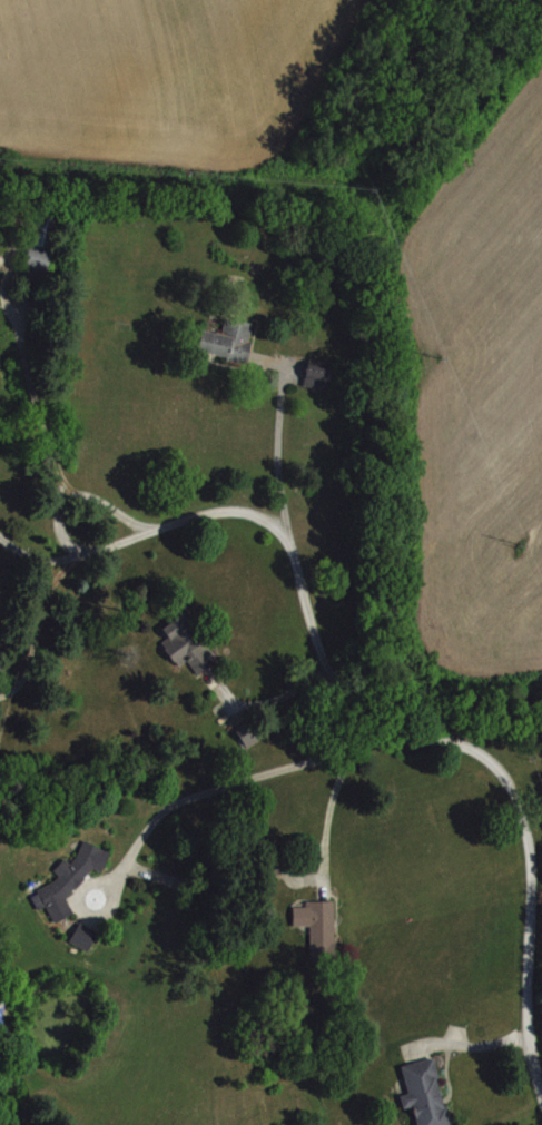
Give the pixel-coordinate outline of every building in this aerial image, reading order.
[(32,210),(57,216),(50,246),(26,240),(32,210)] [(48,247),(27,243),(22,264),(36,266),(43,268),(48,247)] [(250,319),(235,316),(234,319),(221,316),(219,329),(199,325),(195,346),(225,353),(224,356),(244,361),(246,352),(249,337),(246,337),(250,319)] [(306,356),(329,362),(324,387),(300,382),(306,356)] [(180,610),(159,624),(166,634),(160,639),(176,662),(184,657),(195,672),(204,665),(213,660),(210,657),(213,654),(206,645),(204,647),(201,643),(199,644),(197,640),(200,638),(194,628),(196,626),(189,618),(187,619),(180,610)] [(81,837),(108,850),(99,869),(90,865),(81,875),(82,876),(72,887),(71,886),(62,895),(71,910),(51,920),(43,902),(36,907),(28,895),(36,890),(35,887),(51,878),(57,872),(51,868),(61,856),(67,861),(73,855),(81,837)] [(303,898),(322,898),(332,898),(332,938),(333,938),(333,958),(308,958),(307,921),(290,921),(290,904),(303,904),(303,898)] [(77,919),(96,930),(85,948),(67,938),(77,919)] [(418,1058),(398,1063),(406,1091),(397,1093),(401,1106),(411,1103),(416,1124),(447,1124),(451,1124),(445,1103),(441,1103),(434,1075),(436,1075),(431,1055),(418,1058)]
